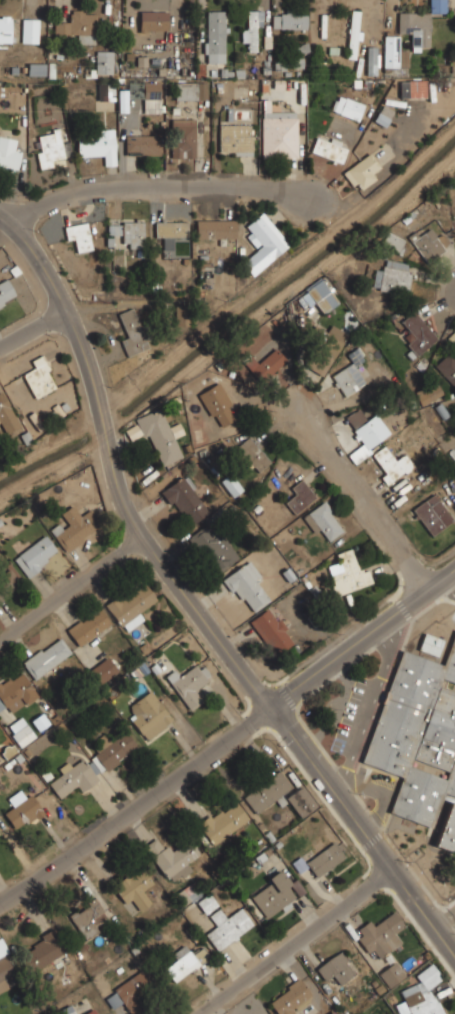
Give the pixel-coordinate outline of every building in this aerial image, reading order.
[(410,32),(410,46),(429,47),(430,12),(444,12),(444,0),(429,0),(429,11),(398,11),(398,32),(410,32)] [(224,63),(224,9),(204,9),(204,63),(224,63)] [(260,9),(243,9),(243,50),(260,50),(260,9)] [(346,57),(356,58),(359,10),(349,9),(346,57)] [(139,30),(168,30),(168,10),(139,10),(139,30)] [(95,42),(95,11),(66,11),(66,20),(54,20),(54,42),(95,42)] [(306,28),(306,11),(271,11),(271,28),(306,28)] [(12,15),(0,15),(0,41),(12,41),(12,15)] [(21,41),(38,41),(38,18),(21,18),(21,41)] [(384,73),(398,73),(398,66),(403,66),(403,32),(383,33),(384,73)] [(366,68),(378,68),(378,46),(366,46),(366,68)] [(114,52),(95,52),(95,74),(114,74),(114,52)] [(44,76),(45,64),(29,63),(29,76),(44,76)] [(400,97),(426,97),(426,79),(400,79),(400,97)] [(160,80),(143,81),(143,112),(160,111),(160,80)] [(206,80),(173,80),(173,99),(206,99),(206,80)] [(114,82),(97,82),(97,100),(114,100),(114,82)] [(364,104),(337,93),(330,109),(358,120),(364,104)] [(373,121),(384,127),(394,112),(383,105),(373,121)] [(296,157),(296,110),(260,110),(260,157),(296,157)] [(195,157),(195,118),(170,118),(170,157),(195,157)] [(252,154),(252,123),(218,123),(218,154),(252,154)] [(94,128),(94,135),(77,135),(77,155),(114,155),(114,128),(94,128)] [(38,168),(54,165),(53,158),(64,156),(60,131),(34,134),(38,168)] [(348,145),(317,133),(310,152),(341,164),(348,145)] [(160,154),(160,134),(125,134),(125,154),(160,154)] [(20,150),(13,149),(15,138),(0,136),(0,168),(17,171),(20,150)] [(383,171),(369,152),(342,172),(356,190),(383,171)] [(290,245),(263,211),(245,225),(253,234),(251,236),(258,246),(240,260),(251,275),(290,245)] [(234,219),(195,219),(195,238),(234,238),(234,219)] [(121,247),(143,247),(143,220),(121,220),(121,247)] [(187,236),(187,220),(154,220),(154,236),(187,236)] [(74,242),(76,253),(93,248),(86,221),(63,227),(68,244),(74,242)] [(121,235),(121,225),(107,225),(107,235),(121,235)] [(445,249),(429,225),(410,239),(427,262),(445,249)] [(381,243),(399,253),(406,240),(388,230),(381,243)] [(384,269),(375,268),(372,289),(407,294),(411,263),(386,259),(384,269)] [(17,297),(6,278),(0,282),(0,307),(17,297)] [(314,302),(323,314),(338,303),(321,280),(299,296),(307,307),(314,302)] [(438,338),(425,320),(434,313),(425,301),(400,320),(412,337),(405,342),(416,355),(438,338)] [(126,356),(150,347),(135,306),(118,312),(126,336),(119,338),(126,356)] [(322,375),(349,334),(331,323),(326,330),(315,323),(305,339),(317,347),(305,364),(322,375)] [(247,363),(256,381),(287,364),(277,346),(247,363)] [(352,362),(330,376),(344,397),(368,381),(357,364),(365,359),(357,347),(347,354),(352,362)] [(450,350),(434,365),(454,389),(454,355),(450,350)] [(57,386),(41,355),(28,361),(33,369),(22,374),(34,398),(57,386)] [(197,393),(218,429),(239,417),(218,381),(197,393)] [(422,403),(442,394),(438,385),(418,393),(422,403)] [(0,388),(0,427),(3,434),(19,425),(0,388)] [(137,416),(155,466),(181,457),(163,407),(137,416)] [(344,416),(364,449),(381,438),(377,431),(384,427),(375,413),(366,419),(359,407),(344,416)] [(125,430),(130,441),(141,436),(136,425),(125,430)] [(257,472),(270,461),(250,435),(228,452),(243,471),(251,465),(257,472)] [(403,472),(386,444),(370,453),(387,482),(403,472)] [(206,513),(186,474),(160,488),(173,514),(183,508),(190,522),(206,513)] [(220,481),(232,497),(242,490),(230,474),(220,481)] [(285,503),(294,514),(317,496),(302,478),(286,490),(292,497),(285,503)] [(431,536),(454,519),(434,493),(411,510),(431,536)] [(328,541),(345,528),(323,500),(302,516),(315,534),(319,531),(328,541)] [(80,515),(73,505),(60,513),(65,521),(50,530),(64,552),(101,528),(89,510),(80,515)] [(239,557),(211,520),(188,537),(216,574),(239,557)] [(13,558),(28,577),(58,552),(43,533),(13,558)] [(372,583),(367,565),(358,568),(351,548),(335,553),(341,571),(331,574),(337,594),(372,583)] [(244,598),(254,611),(270,599),(243,562),(221,578),(238,603),(244,598)] [(21,587),(11,569),(0,575),(0,598),(21,587)] [(156,598),(144,580),(106,606),(123,632),(146,617),(140,608),(156,598)] [(78,647),(111,622),(98,605),(65,629),(78,647)] [(294,640),(268,606),(248,621),(274,655),(294,640)] [(364,764),(400,775),(389,814),(438,828),(433,846),(454,852),(454,631),(444,663),(397,650),(364,764)] [(437,656),(443,639),(424,632),(418,649),(437,656)] [(21,661),(33,678),(71,652),(58,635),(21,661)] [(91,667),(101,680),(117,668),(106,655),(91,667)] [(204,699),(197,690),(212,678),(199,662),(178,678),(172,670),(163,676),(190,710),(204,699)] [(20,668),(0,680),(0,709),(5,706),(10,714),(38,696),(20,668)] [(173,719),(153,688),(127,704),(132,711),(127,714),(143,739),(173,719)] [(49,724),(42,713),(31,721),(39,731),(49,724)] [(35,736),(24,720),(9,731),(20,747),(35,736)] [(138,745),(124,728),(91,754),(105,771),(138,745)] [(45,780),(57,797),(75,784),(80,792),(97,780),(84,760),(74,767),(71,762),(45,780)] [(242,796),(256,814),(291,787),(278,769),(242,796)] [(284,797),(299,818),(317,806),(302,784),(284,797)] [(5,798),(11,807),(3,813),(14,830),(44,811),(32,793),(24,798),(19,790),(5,798)] [(249,819),(234,798),(198,825),(212,845),(249,819)] [(198,854),(188,839),(169,852),(159,838),(145,849),(169,884),(191,868),(187,862),(198,854)] [(315,878),(345,857),(334,841),(304,862),(299,856),(291,862),(298,872),(306,866),(315,878)] [(139,910),(152,901),(144,890),(153,884),(141,866),(112,886),(125,904),(132,899),(139,910)] [(265,918),(305,891),(294,876),(287,881),(280,870),(248,892),(265,918)] [(173,895),(182,908),(194,900),(204,914),(216,905),(208,893),(203,896),(193,881),(173,895)] [(110,919),(94,896),(67,915),(83,938),(110,919)] [(204,934),(215,951),(253,925),(241,906),(226,916),(220,908),(207,917),(214,927),(204,934)] [(353,931),(374,961),(403,942),(396,933),(406,926),(395,912),(376,925),(371,918),(353,931)] [(17,953),(29,972),(63,951),(51,932),(17,953)] [(8,986),(4,979),(18,970),(0,941),(0,991),(8,986)] [(172,961),(163,969),(177,983),(206,955),(200,949),(194,955),(183,943),(169,957),(172,961)] [(314,967),(326,983),(335,977),(340,984),(356,973),(340,949),(314,967)] [(406,976),(396,960),(377,972),(387,987),(406,976)] [(440,1005),(428,989),(441,978),(440,974),(432,964),(429,965),(416,974),(418,983),(400,989),(403,999),(395,1005),(398,1013),(399,1013),(443,1013),(440,1005)] [(155,987),(138,969),(105,1000),(114,1010),(121,1004),(129,1012),(155,987)] [(311,996),(300,977),(266,997),(276,1013),(298,1013),(294,1007),(311,996)] [(69,1004),(58,1010),(60,1013),(75,1013),(69,1004)]
